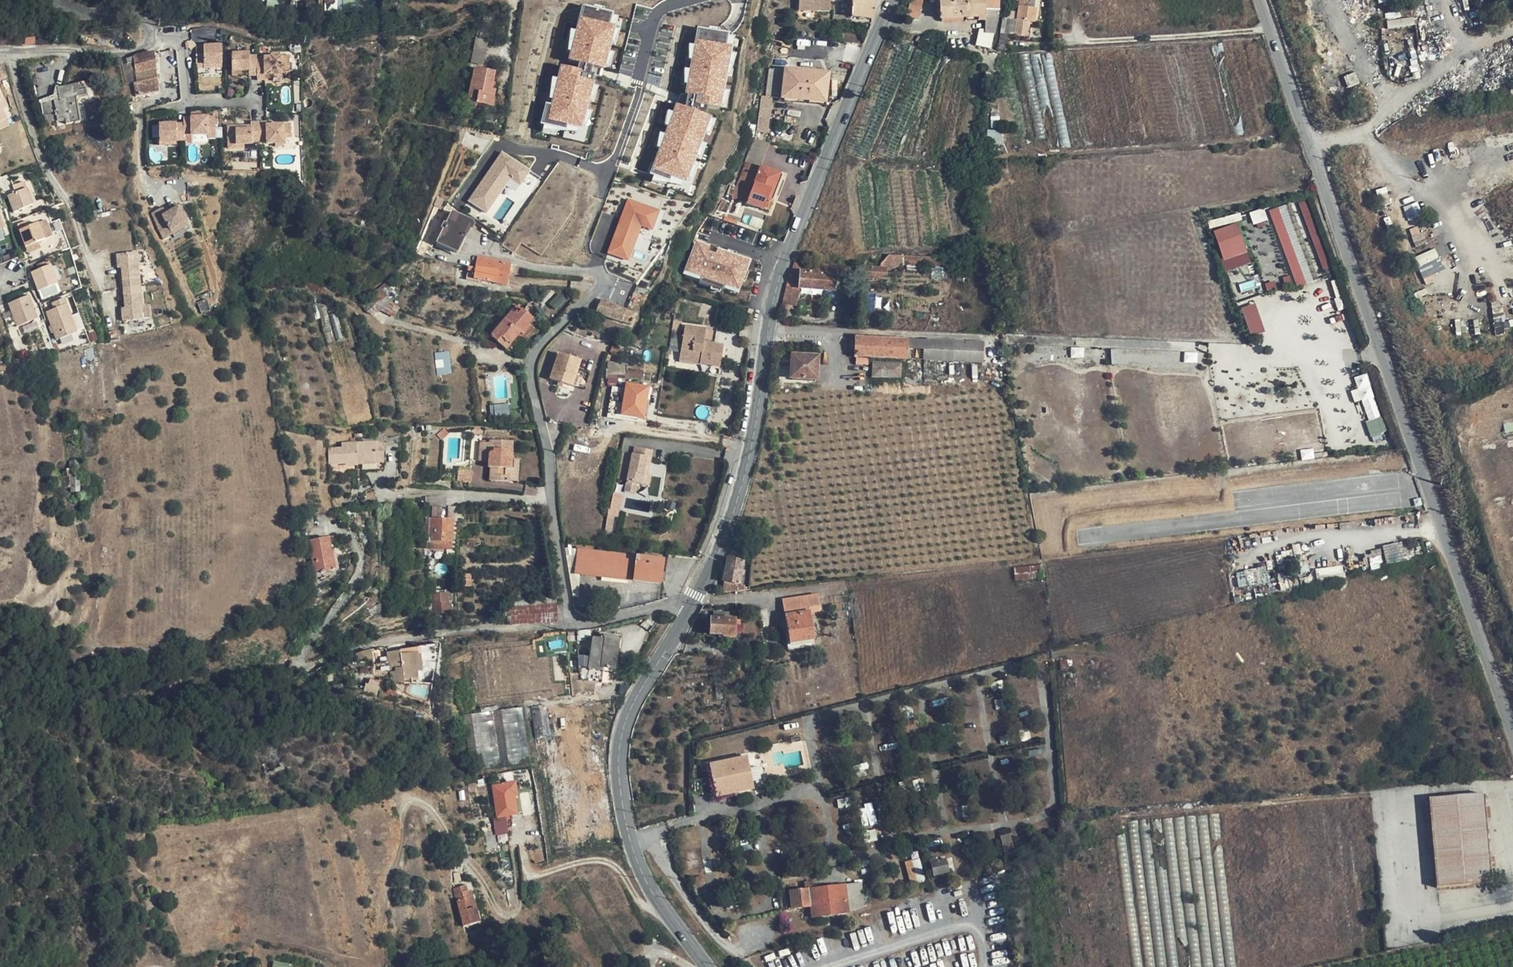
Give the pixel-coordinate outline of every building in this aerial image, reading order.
[(327,12),(378,8),(378,0),(326,0),(327,12)] [(829,11),(830,0),(800,0),(799,8),(829,11)] [(852,2),(851,17),(872,20),(875,0),(852,0),(852,2)] [(922,0),(911,0),(907,15),(917,19),(922,0)] [(984,14),(984,11),(984,0),(965,0),(965,14),(984,14)] [(998,11),(999,11),(1000,0),(984,0),(984,11),(998,11)] [(960,1),(939,2),(939,20),(960,20),(960,1)] [(583,6),(569,61),(605,70),(618,18),(613,17),(614,14),(583,6)] [(1019,7),(1016,22),(1014,38),(1026,40),(1028,23),(1034,24),(1036,10),(1019,7)] [(983,20),(996,20),(998,11),(984,11),(984,14),(983,20)] [(479,24),(477,40),(486,41),(488,41),(492,14),(483,14),(483,19),(480,19),(479,24)] [(1388,20),(1389,28),(1415,24),(1414,16),(1388,20)] [(983,33),(993,33),(996,20),(983,20),(983,33)] [(1005,37),(1014,38),(1016,22),(1007,20),(1005,37)] [(727,46),(730,34),(698,28),(686,94),(697,96),(696,104),(721,109),(733,47),(727,46)] [(476,40),(474,48),(485,49),(486,41),(477,40),(476,40)] [(220,44),(194,45),(195,63),(203,63),(221,62),(220,44)] [(247,51),(230,52),(231,69),(241,68),(248,68),(249,74),(257,73),(257,78),(265,77),(265,72),(272,72),(282,71),(282,68),(289,67),(288,53),(264,55),(264,58),(256,58),(256,53),(247,54),(247,51)] [(159,93),(154,52),(128,58),(128,61),(135,60),(137,84),(134,84),(136,98),(159,93)] [(128,58),(122,61),(120,62),(123,87),(134,84),(137,84),(135,60),(128,61),(128,58)] [(581,79),(582,71),(561,66),(548,121),(583,129),(595,82),(581,79)] [(494,73),(475,70),(467,105),(476,107),(477,104),(491,107),(493,97),(489,96),(494,73)] [(785,70),(782,99),(825,103),(828,75),(785,70)] [(11,118),(8,108),(6,104),(5,100),(8,99),(1,83),(0,84),(0,122),(11,118)] [(76,98),(86,95),(85,88),(78,84),(57,88),(59,100),(41,103),(44,116),(56,113),(57,121),(65,119),(66,124),(80,122),(76,98)] [(773,98),(762,96),(761,107),(772,108),(773,98)] [(5,100),(6,104),(8,108),(14,106),(11,98),(8,99),(5,100)] [(678,105),(654,170),(688,182),(712,117),(678,105)] [(772,108),(761,107),(758,131),(770,132),(772,108)] [(184,123),(160,124),(161,142),(179,141),(185,141),(185,137),(201,136),(209,135),(209,129),(217,129),(216,115),(184,117),(184,123)] [(252,123),(229,125),(230,138),(238,137),(239,143),(247,142),(253,142),(253,139),(269,138),(269,141),(278,141),(288,140),(287,134),(293,134),(292,121),(268,122),(268,119),(252,120),(252,123)] [(209,135),(201,136),(201,138),(218,138),(217,129),(209,129),(209,135)] [(293,134),(287,134),(288,140),(278,141),(278,145),(294,144),(293,134)] [(238,137),(230,138),(231,148),(247,147),(247,142),(239,143),(238,137)] [(503,152),(469,200),(488,213),(512,178),(522,185),(531,171),(503,152)] [(733,198),(747,203),(761,168),(746,162),(733,198)] [(779,174),(761,168),(747,203),(763,210),(766,201),(769,202),(779,174)] [(20,210),(39,203),(30,179),(19,183),(21,190),(14,193),(20,210)] [(654,229),(661,210),(629,198),(609,252),(630,260),(642,225),(654,229)] [(1321,271),(1330,268),(1307,198),(1271,209),(1296,286),(1324,277),(1321,271)] [(10,226),(1,201),(0,200),(0,229),(10,226)] [(166,208),(153,213),(160,228),(169,224),(172,231),(188,223),(180,206),(172,209),(174,212),(169,215),(168,212),(166,208)] [(1251,213),(1254,223),(1268,219),(1265,209),(1251,213)] [(464,238),(465,238),(473,222),(453,212),(439,243),(457,252),(464,238)] [(18,222),(21,230),(40,223),(39,223),(32,225),(30,218),(18,222)] [(1229,271),(1252,262),(1238,222),(1214,231),(1229,271)] [(46,239),(40,223),(21,230),(27,246),(46,239)] [(188,223),(172,231),(174,235),(190,227),(188,223)] [(698,241),(686,273),(739,293),(751,261),(698,241)] [(1416,256),(1426,283),(1435,280),(1433,274),(1445,270),(1437,248),(1416,256)] [(142,261),(141,250),(121,252),(121,262),(126,262),(126,266),(128,286),(140,285),(139,276),(143,276),(142,261)] [(943,267),(944,258),(939,257),(888,256),(878,269),(795,262),(786,284),(783,303),(796,306),(800,288),(833,292),(835,275),(886,280),(887,270),(904,265),(937,266),(943,267)] [(54,257),(43,261),(42,269),(52,265),(54,257)] [(476,268),(477,268),(479,269),(510,274),(512,263),(478,257),(476,268)] [(40,290),(59,283),(52,265),(42,269),(33,272),(40,290)] [(506,285),(510,274),(479,269),(477,268),(475,280),(506,285)] [(364,309),(367,307),(385,292),(393,286),(388,281),(360,303),(364,309)] [(147,317),(146,305),(145,292),(141,293),(140,285),(128,286),(130,306),(130,310),(126,310),(127,319),(147,317)] [(393,302),(385,292),(367,307),(374,315),(379,311),(379,312),(393,302)] [(33,293),(12,300),(21,324),(42,316),(33,293)] [(71,295),(68,296),(58,299),(60,305),(52,308),(63,336),(83,329),(71,295)] [(631,326),(635,316),(626,313),(626,311),(601,301),(596,314),(622,324),(622,323),(631,326)] [(1256,303),(1242,308),(1251,335),(1266,330),(1256,303)] [(490,312),(485,307),(467,328),(472,333),(490,312)] [(1497,333),(1506,332),(1503,307),(1494,308),(1497,333)] [(490,336),(498,343),(503,338),(511,345),(521,333),(523,335),(530,328),(527,326),(533,320),(521,310),(517,315),(512,310),(490,336)] [(860,317),(860,328),(871,329),(871,317),(860,317)] [(706,329),(685,326),(683,339),(704,342),(706,329)] [(637,347),(641,341),(635,336),(630,343),(637,347)] [(913,340),(855,337),(854,357),(912,360),(913,340)] [(506,350),(511,345),(503,338),(498,343),(506,350)] [(701,359),(700,364),(720,367),(724,345),(704,342),(683,339),(680,356),(701,359)] [(983,344),(913,340),(912,360),(982,363),(983,344)] [(450,351),(436,352),(438,374),(453,373),(450,351)] [(551,379),(571,386),(575,375),(579,361),(560,354),(551,379)] [(790,378),(816,380),(819,357),(792,355),(790,378)] [(833,358),(819,357),(816,380),(816,385),(831,385),(833,358)] [(873,378),(903,377),(902,361),(872,361),(873,378)] [(1374,436),(1389,430),(1367,373),(1354,378),(1362,399),(1361,399),(1374,436)] [(628,383),(622,415),(644,419),(650,387),(628,383)] [(510,403),(492,404),(492,415),(510,415),(510,403)] [(513,470),(513,459),(510,459),(512,441),(491,440),(491,443),(481,442),(479,461),(489,461),(489,468),(492,468),(491,480),(509,482),(510,470),(513,470)] [(345,465),(382,464),(383,444),(355,444),(343,445),(343,449),(329,449),(329,463),(345,462),(345,465)] [(649,459),(653,460),(655,452),(638,448),(636,456),(634,455),(632,464),(628,482),(626,493),(636,495),(638,485),(640,475),(645,476),(647,468),(649,459)] [(66,472),(63,472),(64,488),(71,488),(71,492),(79,491),(79,484),(81,483),(79,461),(69,461),(69,468),(66,469),(66,472)] [(632,464),(626,462),(621,481),(628,482),(632,464)] [(471,481),(471,471),(458,470),(457,480),(471,481)] [(616,531),(623,494),(614,492),(607,529),(616,531)] [(446,497),(429,496),(428,497),(426,497),(428,520),(445,520),(446,506),(446,497)] [(465,506),(446,506),(445,520),(453,521),(464,521),(465,506)] [(314,526),(312,515),(302,517),(304,528),(314,526)] [(451,551),(453,521),(445,520),(428,520),(426,550),(451,551)] [(87,535),(85,524),(75,526),(78,538),(87,535)] [(328,538),(309,542),(315,572),(321,571),(322,574),(335,571),(328,538)] [(1384,546),(1388,564),(1406,560),(1403,542),(1384,546)] [(571,543),(564,544),(566,556),(573,555),(571,543)] [(578,548),(573,575),(581,576),(632,582),(660,586),(664,559),(578,548)] [(723,582),(724,582),(739,585),(743,563),(727,560),(723,582)] [(1014,569),(1014,571),(1015,582),(1042,579),(1041,573),(1047,572),(1045,564),(1014,569)] [(573,575),(568,574),(571,592),(573,597),(579,597),(581,576),(573,575)] [(632,582),(629,608),(644,605),(659,601),(660,586),(632,582)] [(724,582),(722,593),(737,592),(738,587),(739,585),(724,582)] [(436,614),(448,613),(447,594),(435,595),(436,614)] [(819,596),(785,600),(790,643),(812,640),(809,613),(821,612),(819,596)] [(510,626),(557,623),(555,598),(506,602),(510,626)] [(734,619),(710,619),(710,635),(723,635),(723,637),(734,637),(734,630),(740,630),(740,621),(735,621),(734,619)] [(591,637),(590,630),(578,631),(578,638),(591,637)] [(601,668),(606,668),(615,669),(619,636),(600,633),(599,639),(593,638),(590,658),(589,669),(600,670),(601,668)] [(419,666),(417,652),(401,655),(400,651),(388,653),(392,677),(394,676),(395,681),(405,681),(405,679),(411,678),(411,674),(413,674),(412,667),(419,666)] [(587,679),(589,669),(590,658),(578,656),(580,679),(587,679)] [(692,665),(715,664),(716,664),(716,656),(691,657),(691,665),(692,665)] [(605,681),(606,668),(601,668),(600,670),(589,669),(587,679),(605,681)] [(370,680),(366,688),(376,692),(380,684),(370,680)] [(475,765),(529,760),(524,708),(470,713),(475,765)] [(710,766),(716,794),(726,791),(725,789),(752,782),(747,757),(710,766)] [(515,782),(494,785),(499,815),(516,813),(514,795),(517,794),(515,782)] [(726,791),(727,796),(753,790),(752,782),(725,789),(726,791)] [(476,792),(470,793),(474,817),(480,816),(476,792)] [(1484,794),(1429,799),(1437,888),(1491,883),(1484,794)] [(1073,818),(1065,817),(1064,825),(1072,826),(1073,818)] [(1005,847),(1014,845),(1011,833),(1002,836),(1005,847)] [(1013,846),(1003,848),(1005,854),(1014,852),(1013,846)] [(920,859),(914,860),(919,882),(926,880),(920,859)] [(945,860),(931,863),(934,875),(948,872),(945,860)] [(812,918),(848,913),(845,885),(812,890),(811,883),(804,884),(805,890),(791,892),(792,909),(811,907),(812,918)] [(465,886),(454,889),(464,926),(480,922),(471,890),(467,891),(465,886)] [(130,892),(125,893),(129,909),(134,908),(130,892)]
